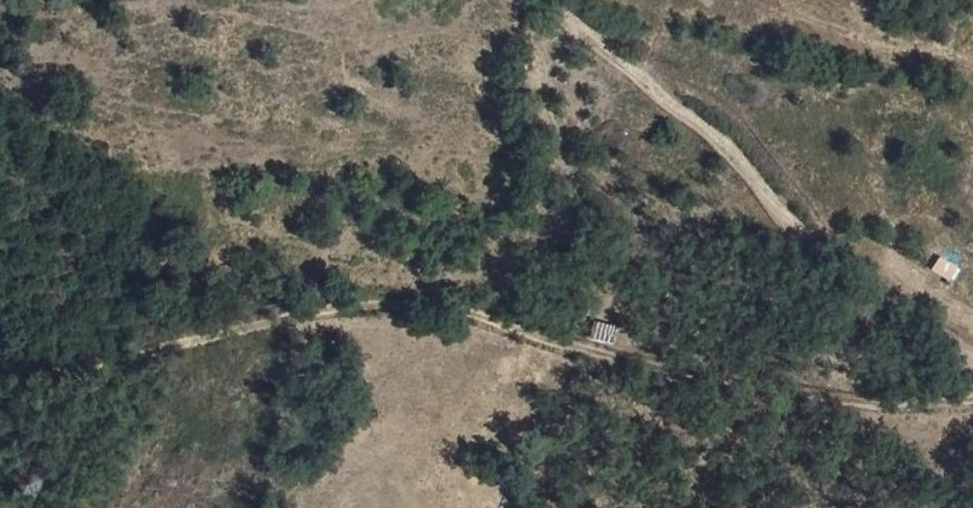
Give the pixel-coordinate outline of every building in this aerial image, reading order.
[(613,326),(597,321),(593,335),(608,340),(613,326)]
